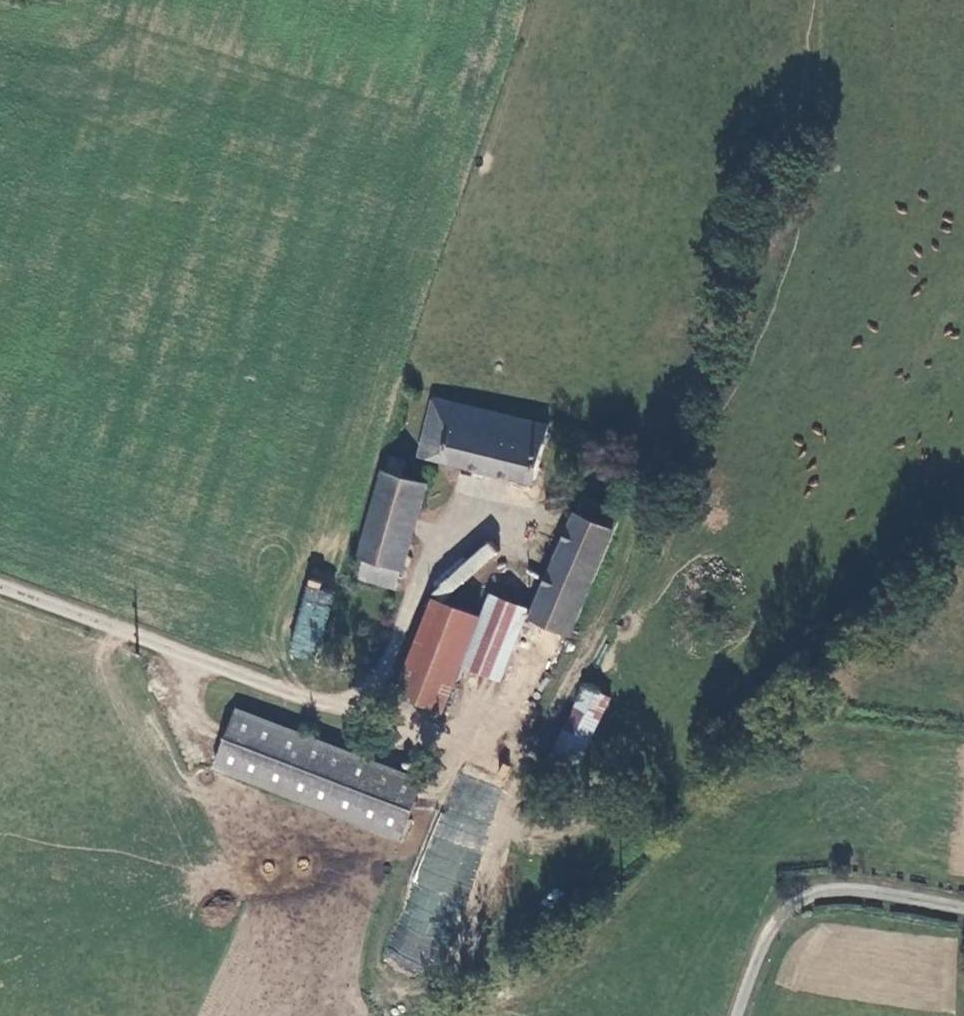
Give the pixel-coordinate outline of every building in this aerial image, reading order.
[(432,399),(419,457),(534,484),(548,427),(432,399)] [(364,574),(398,584),(428,485),(385,472),(359,557),(368,560),(364,574)] [(532,608),(529,614),(567,630),(617,515),(579,499),(532,608)] [(629,528),(638,506),(635,506),(629,528)] [(290,657),(319,661),(330,587),(301,582),(290,657)] [(483,614),(436,594),(395,689),(440,709),(460,663),(501,680),(529,614),(532,608),(493,591),(483,614)] [(581,680),(539,766),(565,779),(607,693),(581,680)] [(431,778),(242,706),(219,765),(411,838),(431,778)] [(461,916),(479,855),(431,841),(415,897),(430,901),(425,918),(430,920),(430,917),(429,917),(432,907),(461,916)]
